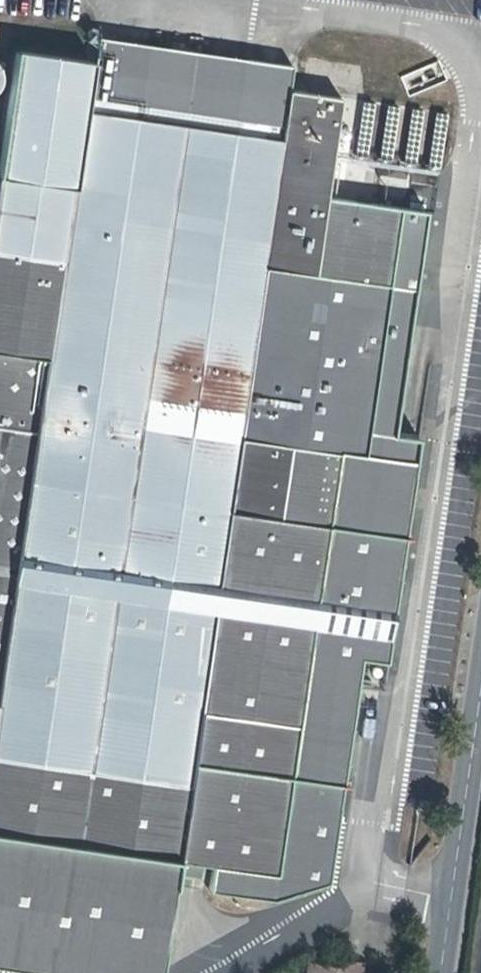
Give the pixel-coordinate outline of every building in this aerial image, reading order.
[(400,207),(326,196),(340,98),(288,90),(283,125),(281,139),(87,110),(89,96),(94,61),(16,50),(0,160),(0,834),(186,861),(277,874),(339,451),(364,454),(400,207)] [(436,62),(401,74),(407,92),(442,80),(436,62)] [(283,125),(89,96),(87,110),(281,139),(283,125)] [(0,834),(0,965),(58,972),(169,972),(186,861),(0,834)] [(361,964),(344,961),(343,969),(315,965),(314,972),(360,972),(361,964)]
